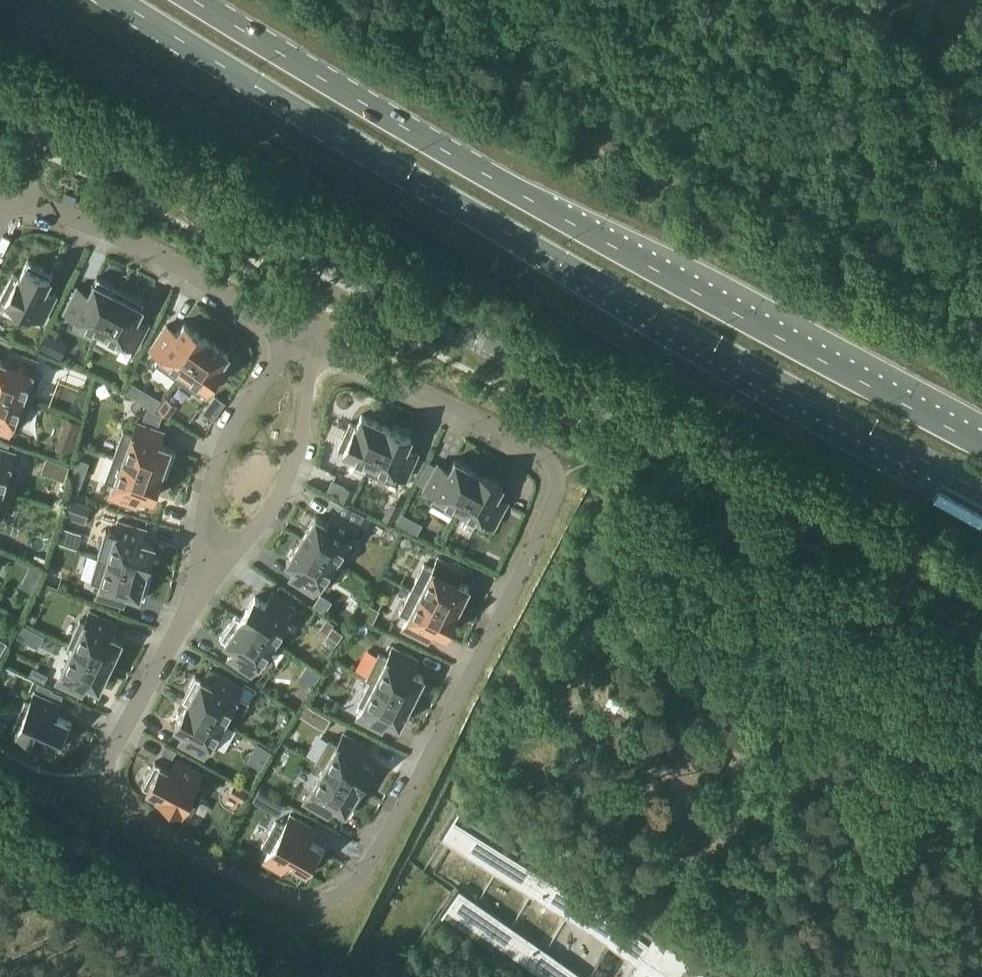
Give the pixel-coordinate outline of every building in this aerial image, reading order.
[(54,272),(28,260),(20,276),(13,273),(0,298),(44,320),(56,296),(45,290),(54,272)] [(77,287),(65,312),(100,330),(121,288),(97,276),(88,293),(77,287)] [(137,318),(146,301),(121,288),(100,330),(136,348),(148,324),(137,318)] [(183,371),(207,337),(185,322),(177,333),(166,325),(151,348),(183,371)] [(48,333),(42,346),(60,355),(66,342),(48,333)] [(207,337),(183,371),(212,391),(228,368),(222,363),(229,353),(207,337)] [(24,396),(38,359),(12,349),(7,361),(0,359),(0,388),(24,396)] [(10,434),(24,396),(0,388),(0,430),(10,434)] [(148,391),(143,400),(156,408),(162,399),(148,391)] [(159,410),(170,416),(176,405),(165,399),(159,410)] [(370,462),(387,425),(362,414),(357,425),(350,422),(338,448),(370,462)] [(70,418),(64,432),(75,436),(80,422),(70,418)] [(162,472),(162,473),(168,475),(177,449),(159,442),(164,430),(138,421),(124,458),(162,472)] [(387,425),(370,462),(407,478),(418,454),(406,448),(411,436),(387,425)] [(8,449),(10,442),(0,439),(0,446),(8,449)] [(3,489),(15,451),(0,446),(0,488),(3,489)] [(153,498),(162,473),(162,472),(124,458),(110,496),(136,505),(140,493),(153,498)] [(459,507),(479,471),(455,458),(449,470),(438,463),(424,487),(459,507)] [(69,464),(58,460),(55,470),(65,474),(69,464)] [(479,471),(459,507),(495,526),(508,502),(496,496),(503,484),(479,471)] [(71,475),(67,492),(76,496),(82,479),(71,475)] [(355,492),(344,486),(338,498),(350,503),(355,492)] [(90,504),(68,496),(62,515),(84,523),(90,504)] [(358,526),(365,514),(345,504),(334,510),(358,526)] [(301,537),(335,559),(357,526),(334,511),(327,522),(316,515),(301,537)] [(384,520),(394,524),(398,517),(388,512),(384,520)] [(400,526),(407,515),(402,512),(396,523),(400,526)] [(120,520),(108,558),(148,569),(148,568),(155,543),(142,540),(146,527),(120,520)] [(335,559),(301,537),(286,560),(298,567),(291,578),(314,593),(335,559)] [(33,561),(44,565),(46,557),(35,553),(33,561)] [(438,557),(421,592),(457,610),(469,586),(457,580),(463,569),(438,557)] [(148,569),(108,558),(97,596),(124,604),(127,592),(146,597),(154,570),(148,568),(148,569)] [(33,562),(28,570),(38,576),(43,567),(33,562)] [(236,614),(235,615),(274,641),(297,608),(274,592),(267,603),(256,595),(241,617),(236,614)] [(445,635),(457,610),(421,592),(402,628),(427,640),(433,629),(445,635)] [(321,593),(313,605),(324,612),(332,600),(321,593)] [(91,609),(74,645),(111,663),(122,638),(110,632),(115,621),(91,609)] [(274,641),(235,615),(220,637),(236,648),(229,659),(252,674),(274,641)] [(328,633),(338,639),(343,631),(333,624),(328,633)] [(99,687),(111,663),(74,645),(57,682),(81,693),(87,681),(99,687)] [(393,645),(375,681),(412,699),(424,675),(412,669),(418,658),(393,645)] [(33,667),(29,674),(44,682),(48,674),(33,667)] [(195,674),(182,698),(223,720),(243,685),(219,672),(212,683),(195,674)] [(412,699),(375,681),(357,717),(382,729),(387,718),(399,724),(412,699)] [(60,702),(35,691),(15,735),(41,747),(44,740),(61,747),(72,722),(55,714),(60,702)] [(204,755),(223,720),(182,698),(182,699),(187,701),(175,724),(186,731),(180,742),(204,755)] [(341,701),(336,698),(331,707),(337,710),(341,701)] [(305,702),(298,713),(308,719),(314,707),(305,702)] [(684,768),(681,773),(705,788),(720,764),(715,761),(733,733),(686,703),(656,750),(684,768)] [(604,717),(630,734),(637,724),(611,707),(604,717)] [(324,766),(361,785),(373,763),(361,756),(368,745),(344,731),(324,766)] [(203,771),(179,758),(173,770),(156,760),(142,785),(159,794),(155,801),(180,814),(203,771)] [(334,803),(351,813),(365,789),(360,786),(361,785),(324,766),(304,801),(328,814),(334,803)] [(235,785),(230,794),(242,800),(247,792),(235,785)] [(260,789),(254,800),(263,805),(269,795),(260,789)] [(656,929),(648,941),(456,818),(460,811),(459,810),(442,836),(636,961),(626,976),(730,976),(656,929)] [(315,827),(291,813),(264,861),(282,870),(288,859),(311,872),(325,848),(308,838),(315,827)] [(459,891),(446,911),(549,976),(592,976),(459,891)]
